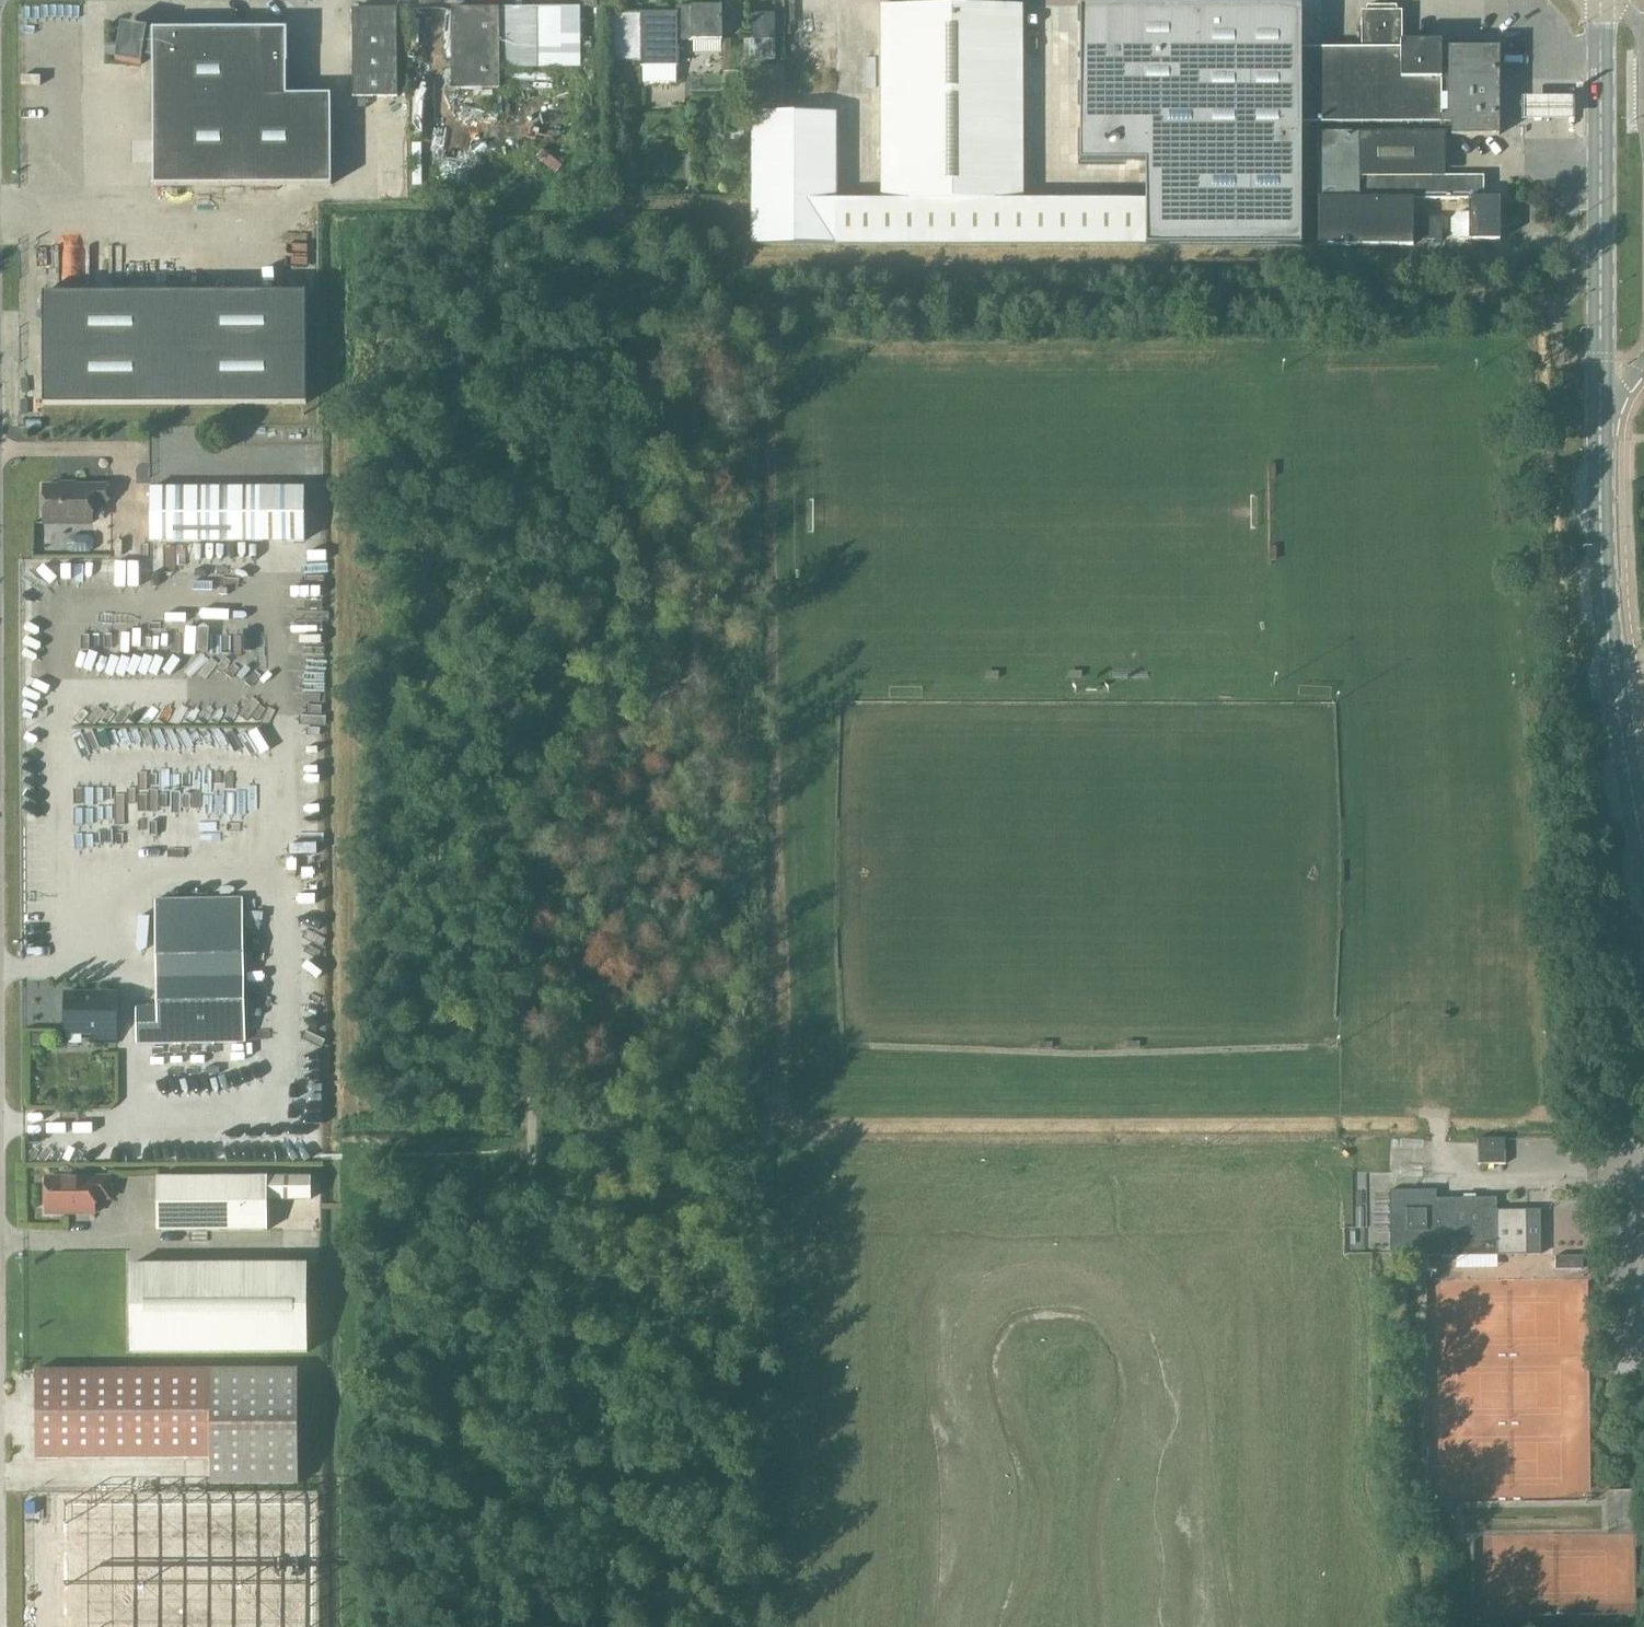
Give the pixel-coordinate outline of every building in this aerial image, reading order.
[(1080,5),(1081,160),(1147,160),(1147,245),(1302,245),(1302,132),(1301,94),(1301,49),(1301,4),(1080,5)] [(881,6),(882,200),(1023,200),(1022,5),(881,6)] [(1301,49),(1301,94),(1302,132),(1323,133),(1323,123),(1440,123),(1440,124),(1451,124),(1451,135),(1499,135),(1499,97),(1501,98),(1501,91),(1499,91),(1499,47),(1493,47),(1491,41),(1402,41),(1402,24),(1400,24),(1396,5),(1367,5),(1362,22),(1361,22),(1361,49),(1301,49)] [(677,41),(721,40),(721,7),(691,7),(691,8),(676,8),(676,13),(641,13),(642,66),(677,66),(677,41)] [(499,89),(499,88),(499,8),(451,9),(452,89),(499,89)] [(536,8),(536,67),(579,67),(579,8),(536,8)] [(396,9),(352,10),(354,97),(398,97),(396,9)] [(774,39),(774,15),(752,14),(752,40),(774,39)] [(287,30),(149,30),(149,28),(123,23),(116,59),(142,64),(143,57),(154,57),(154,185),(332,184),(331,95),(287,95),(287,30)] [(783,110),(783,94),(783,68),(753,68),(753,110),(783,110)] [(1575,89),(1523,89),(1523,114),(1575,113),(1575,89)] [(836,113),(752,113),(752,201),(752,245),(836,245),(836,200),(836,113)] [(1302,132),(1302,246),(1413,246),(1413,200),(1447,200),(1447,176),(1432,176),(1432,132),(1323,133),(1302,132)] [(1499,198),(1493,198),(1483,198),(1483,176),(1447,176),(1447,200),(1469,199),(1469,213),(1457,213),(1451,219),(1451,233),(1457,239),(1469,239),(1469,240),(1496,240),(1504,240),(1505,221),(1499,221),(1499,198)] [(1442,240),(1442,218),(1420,218),(1420,240),(1442,240)] [(306,292),(43,293),(44,405),(306,404),(306,292)] [(43,486),(44,523),(92,523),(92,502),(107,502),(107,486),(43,486)] [(150,541),(260,541),(304,541),(303,487),(150,488),(150,541)] [(245,1042),(244,979),(243,899),(154,901),(156,1005),(135,1006),(136,1044),(245,1042)] [(27,907),(26,918),(45,919),(45,908),(27,907)] [(90,1043),(117,1043),(117,994),(64,994),(64,1033),(90,1033),(90,1043)] [(1504,1164),(1504,1152),(1505,1138),(1479,1137),(1478,1163),(1504,1164)] [(267,1230),(267,1199),(311,1199),(311,1176),(157,1177),(157,1230),(267,1230)] [(109,1198),(109,1177),(45,1177),(45,1213),(95,1212),(95,1198),(109,1198)] [(1541,1210),(1525,1210),(1497,1210),(1496,1198),(1436,1199),(1436,1190),(1389,1191),(1390,1256),(1541,1254),(1541,1210)] [(1583,1256),(1555,1256),(1555,1269),(1583,1269),(1583,1256)] [(130,1265),(131,1353),(308,1352),(307,1263),(130,1265)] [(36,1370),(36,1458),(210,1457),(210,1483),(298,1483),(298,1369),(36,1370)] [(64,1626),(311,1626),(311,1501),(64,1502),(64,1626)]
